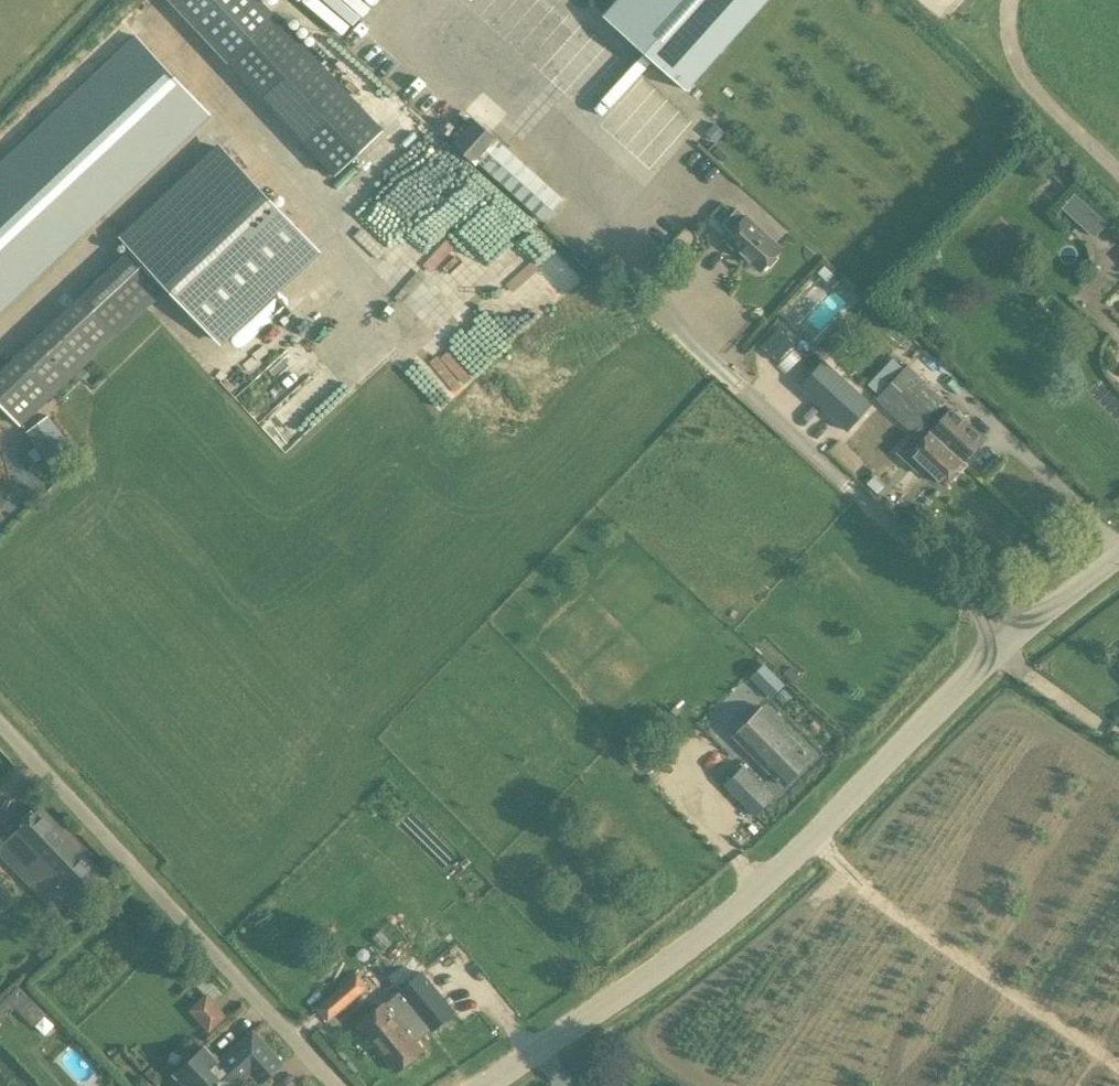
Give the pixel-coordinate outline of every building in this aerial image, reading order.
[(768,0),(616,0),(603,15),(687,90),(768,0)] [(335,172),(386,125),(280,11),(229,58),(335,172)] [(137,36),(0,164),(0,312),(211,115),(137,36)] [(605,123),(663,176),(707,128),(682,106),(688,100),(654,69),(605,123)] [(496,139),(495,140),(474,122),(453,146),(474,164),(476,162),(541,220),(562,197),(496,139)] [(713,125),(706,133),(715,141),(724,132),(715,123),(713,125)] [(215,148),(121,236),(220,340),(313,252),(215,148)] [(1084,203),(1072,216),(1094,237),(1106,223),(1084,203)] [(737,209),(723,224),(731,231),(724,239),(759,271),(780,249),(737,209)] [(165,290),(129,251),(0,371),(0,405),(20,426),(165,290)] [(841,282),(807,314),(820,328),(854,296),(841,282)] [(912,434),(922,424),(942,402),(944,400),(907,365),(904,368),(893,358),(869,384),(880,394),(875,399),(912,434)] [(871,403),(824,359),(798,387),(845,430),(871,403)] [(942,402),(922,424),(930,431),(962,462),(982,439),(950,409),(942,402)] [(882,409),(849,444),(879,472),(912,438),(882,409)] [(47,458),(70,437),(47,412),(24,433),(47,458)] [(962,462),(930,431),(909,454),(904,459),(917,471),(922,466),(941,484),(962,462)] [(877,493),(884,486),(874,477),(867,484),(877,493)] [(762,708),(734,736),(764,767),(783,786),(811,759),(762,708)] [(774,797),(755,778),(743,765),(741,767),(722,786),(753,817),(754,816),(774,797)] [(102,869),(41,805),(0,845),(0,854),(57,913),(69,900),(100,871),(102,869)] [(350,943),(302,988),(317,1004),(359,966),(353,959),(359,953),(350,943)] [(369,987),(357,972),(316,1008),(328,1022),(369,987)] [(196,986),(207,997),(208,995),(215,1003),(223,995),(206,977),(196,986)] [(0,1002),(0,1022),(15,1005),(33,1022),(46,1009),(18,983),(0,1002)] [(207,997),(200,1003),(209,1012),(217,1005),(215,1003),(208,995),(207,997)] [(396,1071),(423,1049),(384,1003),(357,1026),(396,1071)] [(282,1063),(260,1040),(252,1031),(218,1064),(204,1049),(174,1076),(184,1085),(238,1085),(233,1080),(251,1064),(265,1079),(282,1063)] [(608,1085),(632,1085),(615,1075),(608,1085)]
